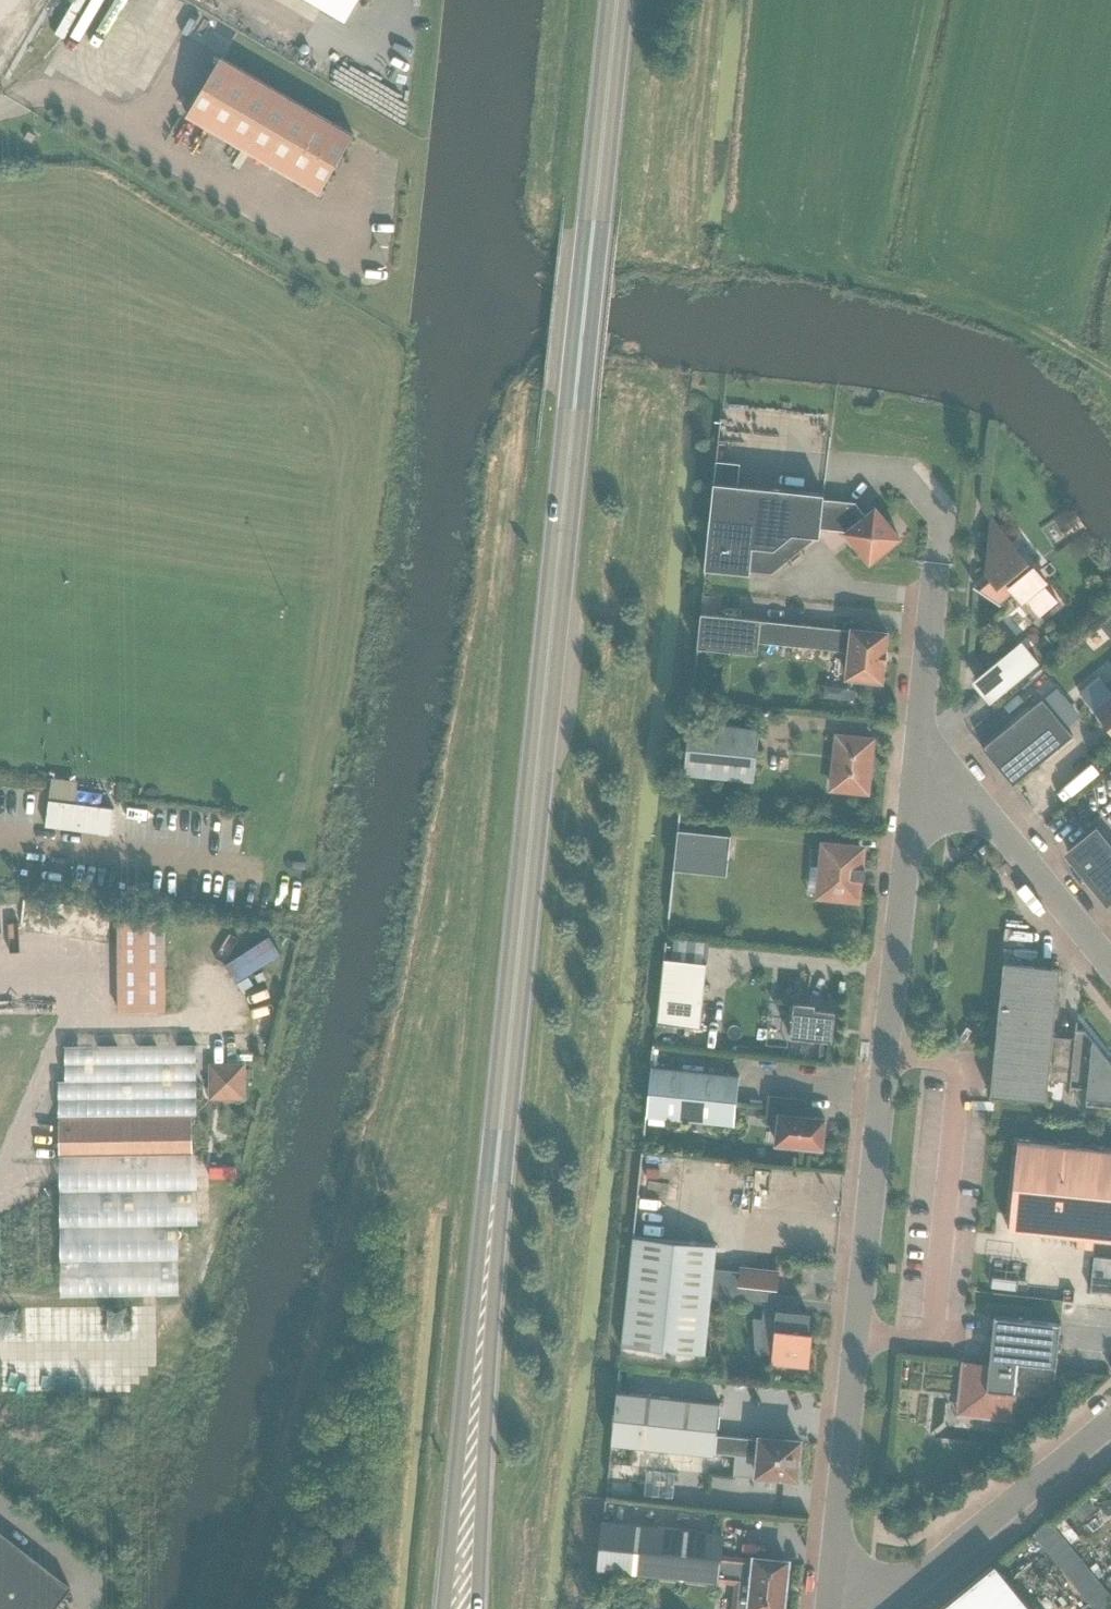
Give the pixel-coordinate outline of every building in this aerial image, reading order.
[(346,22),(359,0),(309,0),(346,22)] [(354,135),(221,57),(187,116),(320,193),(354,135)] [(723,462),(716,462),(705,574),(706,574),(707,570),(750,574),(751,570),(772,572),(790,557),(793,561),(801,555),(798,551),(815,537),(820,538),(821,529),(847,529),(845,533),(870,563),(900,538),(876,508),(866,516),(856,503),(824,499),(824,494),(738,485),(740,464),(723,462)] [(1027,562),(1007,538),(993,521),(994,518),(992,518),(987,574),(989,574),(993,579),(979,591),(997,604),(1010,593),(1013,591),(1023,604),(1027,601),(1041,617),(1059,602),(1045,585),(1049,582),(1034,565),(1030,569),(1025,564),(1027,562)] [(882,681),(887,633),(852,629),(852,630),(761,621),(761,619),(702,613),(704,592),(703,591),(697,648),(758,654),(759,643),(850,652),(847,678),(882,681)] [(1039,663),(1021,642),(976,679),(994,700),(1039,663)] [(1092,706),(1110,730),(1110,691),(1092,706)] [(1013,785),(1073,736),(1043,699),(983,748),(1013,785)] [(685,774),(754,782),(760,729),(691,722),(693,701),(692,700),(683,787),(684,787),(685,774)] [(833,789),(867,792),(873,740),(838,737),(833,789)] [(78,782),(78,770),(61,769),(60,781),(78,782)] [(111,835),(114,809),(49,800),(46,826),(111,835)] [(670,918),(675,870),(727,875),(727,876),(728,876),(732,835),(731,835),(731,836),(680,830),(682,809),(681,808),(669,918),(670,918)] [(1096,832),(1069,854),(1108,901),(1110,899),(1110,850),(1096,832)] [(811,866),(824,867),(821,894),(857,898),(862,849),(826,845),(826,850),(813,848),(811,866)] [(166,1012),(165,921),(118,921),(118,1012),(166,1012)] [(700,1028),(707,964),(665,959),(667,942),(665,942),(657,1024),(700,1028)] [(1078,1022),(1077,1021),(1075,1039),(1054,1037),(1060,969),(1004,964),(991,1096),(1047,1102),(1049,1080),(1071,1082),(1070,1093),(1071,1093),(1072,1087),(1088,1089),(1086,1106),(1110,1108),(1110,1063),(1085,1031),(1077,1030),(1078,1022)] [(790,1038),(833,1042),(836,1011),(815,1009),(816,1005),(794,1003),(790,1038)] [(655,1046),(653,1046),(644,1135),(645,1136),(647,1116),(735,1125),(740,1076),(652,1067),(654,1047),(655,1047),(655,1046)] [(246,1100),(246,1063),(209,1063),(209,1100),(246,1100)] [(777,1144),(822,1149),(825,1119),(799,1116),(801,1099),(769,1096),(766,1124),(779,1125),(777,1144)] [(748,1114),(748,1115),(758,1116),(759,1108),(740,1105),(739,1113),(748,1114)] [(191,1119),(62,1120),(62,1153),(192,1151),(191,1119)] [(1018,1143),(1009,1231),(1081,1238),(1080,1246),(1090,1247),(1091,1239),(1110,1241),(1110,1152),(1018,1143)] [(773,1353),(772,1364),(809,1368),(813,1332),(807,1332),(809,1315),(798,1314),(800,1297),(772,1294),(772,1287),(777,1288),(778,1273),(742,1269),(741,1273),(714,1270),(717,1246),(633,1238),(622,1347),(705,1355),(711,1298),(764,1303),(763,1318),(754,1318),(756,1354),(773,1353)] [(1055,1369),(1057,1369),(1062,1322),(1060,1322),(1060,1325),(996,1318),(996,1316),(995,1315),(990,1366),(964,1363),(958,1414),(1009,1420),(1012,1394),(1017,1394),(1018,1393),(1016,1393),(1019,1363),(1055,1367),(1055,1369)] [(761,1440),(717,1436),(720,1402),(617,1391),(612,1444),(715,1455),(716,1453),(735,1455),(733,1475),(758,1478),(758,1475),(797,1479),(800,1442),(761,1438),(761,1440)] [(1095,1509),(1085,1499),(1072,1511),(1081,1521),(1095,1509)] [(755,1558),(755,1564),(720,1560),(723,1533),(721,1533),(604,1521),(599,1570),(716,1582),(716,1583),(717,1583),(718,1580),(752,1584),(750,1608),(783,1608),(788,1562),(755,1558)] [(1078,1555),(1051,1521),(1043,1527),(1071,1561),(1078,1555)] [(70,1587),(0,1533),(0,1608),(52,1608),(70,1587)] [(1094,1579),(1080,1561),(1071,1568),(1084,1586),(1094,1579)] [(995,1565),(941,1608),(1031,1608),(995,1565)]
